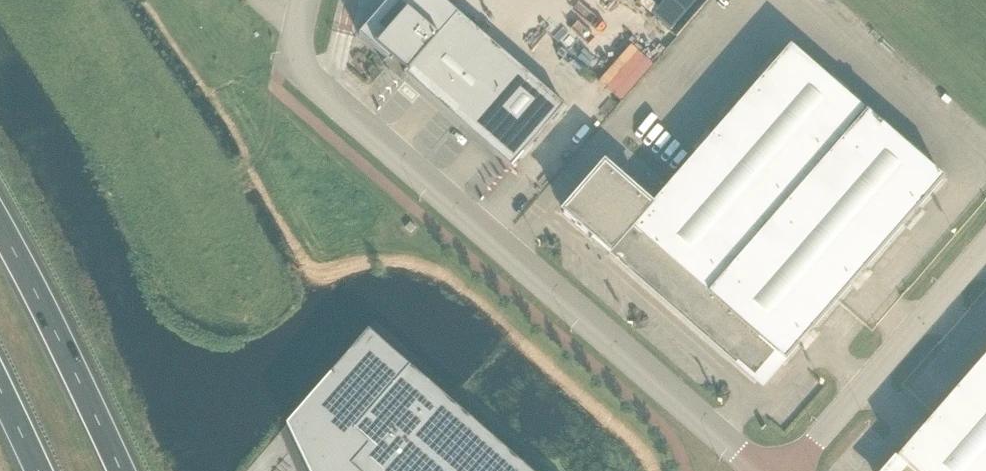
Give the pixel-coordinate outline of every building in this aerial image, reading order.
[(441,0),(390,0),(359,36),(389,62),(392,59),(407,72),(405,75),(510,168),(564,107),(441,0)] [(783,362),(942,180),(790,47),(650,207),(604,167),(563,213),(754,380),(775,356),(783,362)] [(300,435),(300,439),(301,444),(302,448),(304,453),(313,470),(527,470),(368,332),(330,375),(333,378),(313,401),(310,405),(307,409),(305,412),(303,417),(301,421),(301,424),(300,427),(300,430),(300,435)] [(896,460),(904,467),(900,470),(985,470),(985,356),(896,460)]
